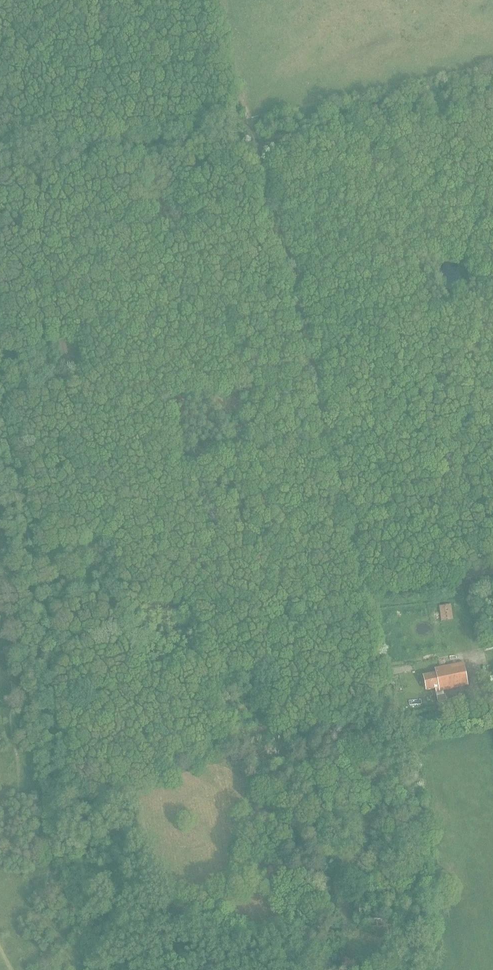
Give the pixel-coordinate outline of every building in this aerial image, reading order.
[(438,605),(440,620),(452,619),(450,604),(438,605)] [(443,694),(442,690),(467,685),(462,662),(435,668),(436,672),(423,675),(426,690),(435,688),(438,701),(446,700),(444,694),(443,694)]
